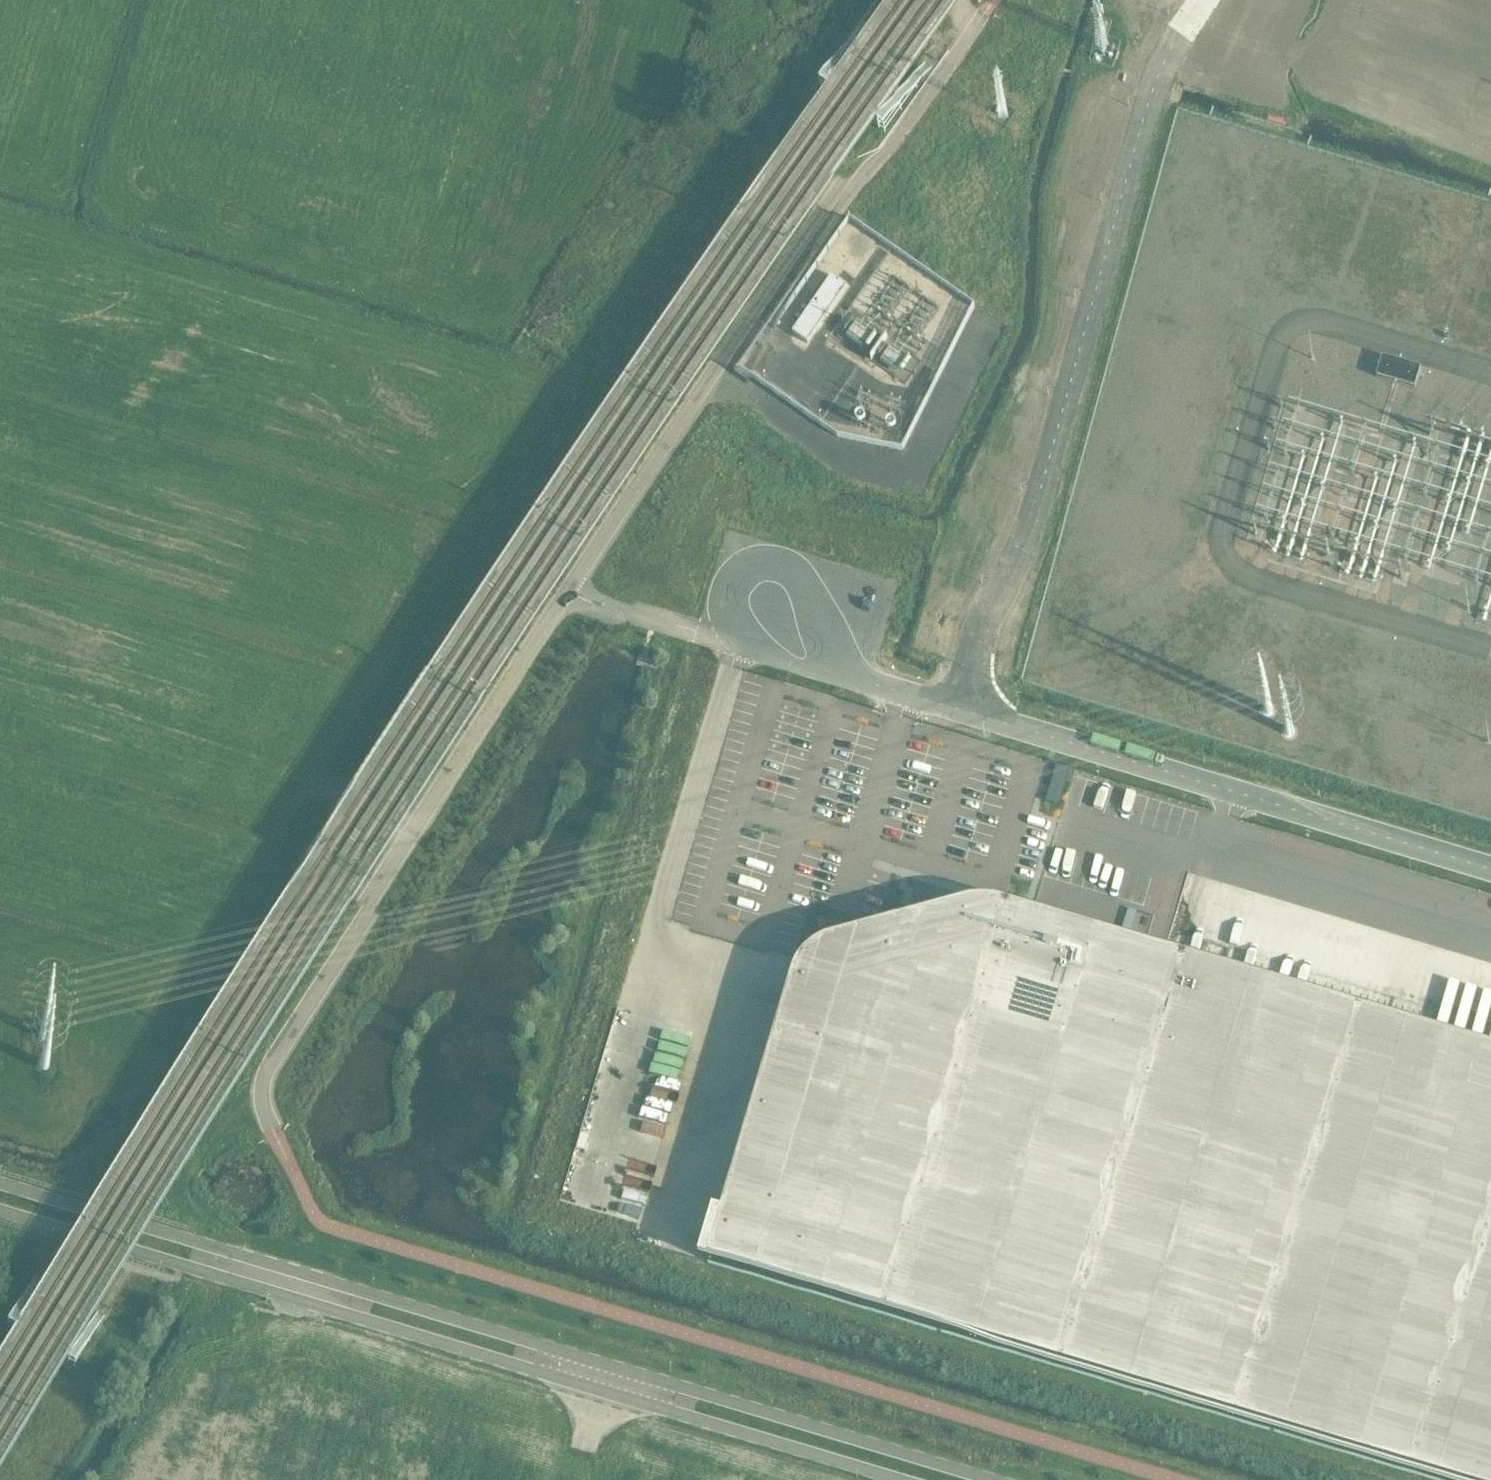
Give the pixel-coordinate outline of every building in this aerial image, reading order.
[(833,277),(793,334),(809,345),(848,288),(833,277)] [(1383,358),(1377,377),(1415,389),(1421,370),(1383,358)] [(1070,769),(1056,765),(1045,801),(1059,805),(1070,769)] [(709,1264),(1431,1479),(1490,1479),(1490,1053),(1012,910),(1010,909),(1007,908),(1005,907),(1003,907),(1000,906),(998,906),(996,905),(993,905),(991,905),(989,905),(986,904),(984,905),(981,905),(979,905),(977,905),(974,906),(972,906),(970,907),(967,907),(965,908),(963,909),(835,943),(833,944),(831,944),(829,945),(827,946),(825,946),(823,947),(821,948),(819,949),(817,951),(815,952),(813,953),(811,954),(810,956),(808,957),(807,959),(805,961),(804,962),(802,964),(801,966),(800,968),(799,970),(798,972),(797,974),(796,976),(795,978),(794,980),(709,1264)]
